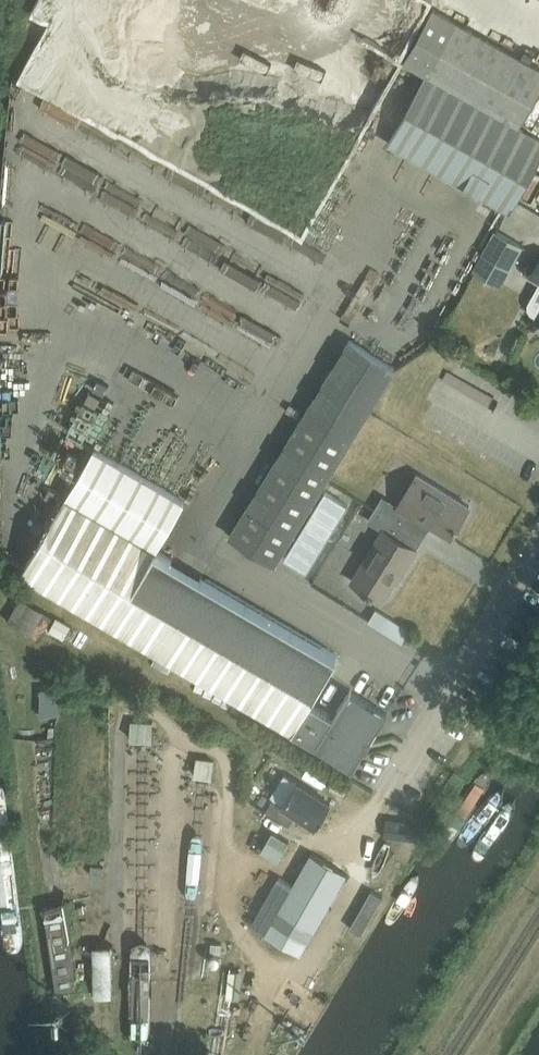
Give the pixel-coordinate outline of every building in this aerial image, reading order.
[(454,23),(386,144),(507,213),(538,157),(538,141),(516,128),(538,88),(538,71),(454,23)] [(523,246),(495,230),(482,253),(510,269),(523,246)] [(529,277),(538,283),(538,259),(529,277)] [(529,304),(528,306),(528,307),(528,308),(528,310),(529,312),(530,313),(531,314),(532,315),(534,316),(536,317),(535,319),(538,321),(538,285),(529,304)] [(392,371),(346,343),(227,537),(273,566),(296,528),(312,538),(328,512),(339,519),(353,497),(326,480),(392,371)] [(443,383),(436,403),(458,410),(465,390),(443,383)] [(91,450),(82,445),(71,464),(80,469),(63,500),(17,576),(313,747),(350,771),(385,716),(348,692),(330,720),(311,707),(316,698),(314,697),(337,658),(155,553),(185,500),(93,447),(91,450)] [(373,511),(408,532),(414,521),(419,524),(420,522),(448,539),(467,508),(415,476),(395,508),(380,499),(373,511)] [(408,532),(373,511),(366,523),(381,532),(349,583),(381,603),(398,574),(400,575),(414,551),(401,543),(408,532)] [(406,644),(415,631),(381,608),(373,621),(406,644)] [(71,639),(76,625),(61,619),(55,633),(71,639)] [(156,742),(158,724),(138,722),(136,739),(156,742)] [(201,758),(200,775),(219,777),(220,760),(201,758)] [(330,806),(296,785),(283,807),(274,801),(266,814),(289,828),(296,817),(316,828),(330,806)] [(419,824),(386,820),(384,837),(418,840),(419,824)] [(289,841),(273,832),(262,850),(278,860),(289,841)] [(347,875),(313,856),(268,936),(303,955),(347,875)] [(242,923),(265,933),(271,919),(248,909),(242,923)] [(99,996),(117,996),(117,946),(99,946),(99,996)]
